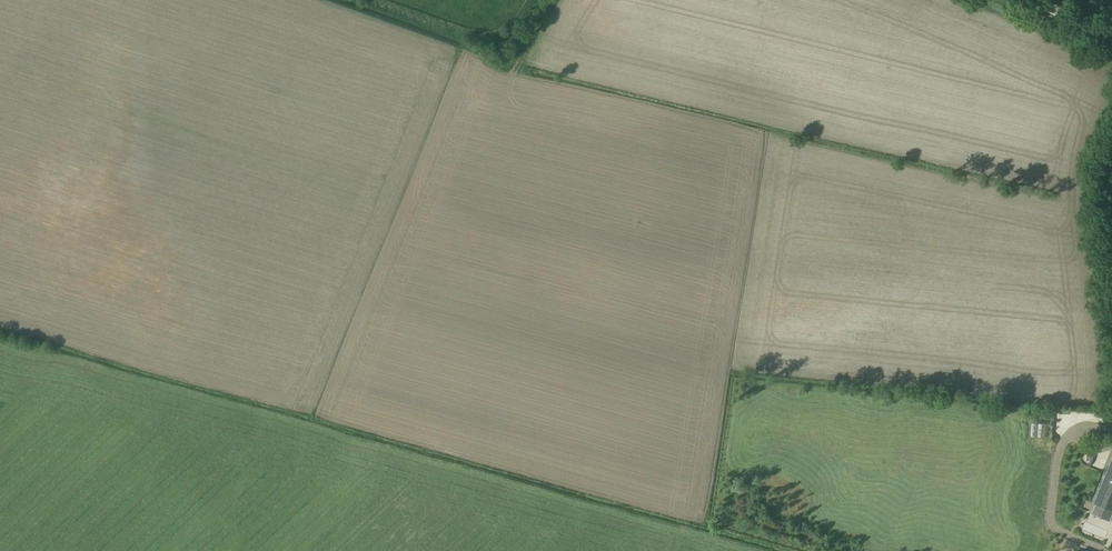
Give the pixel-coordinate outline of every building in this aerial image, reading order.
[(1087,453),(1082,462),(1089,466),(1094,457),(1087,453)] [(1092,513),(1110,520),(1111,516),(1111,464),(1096,503),(1092,513)]
